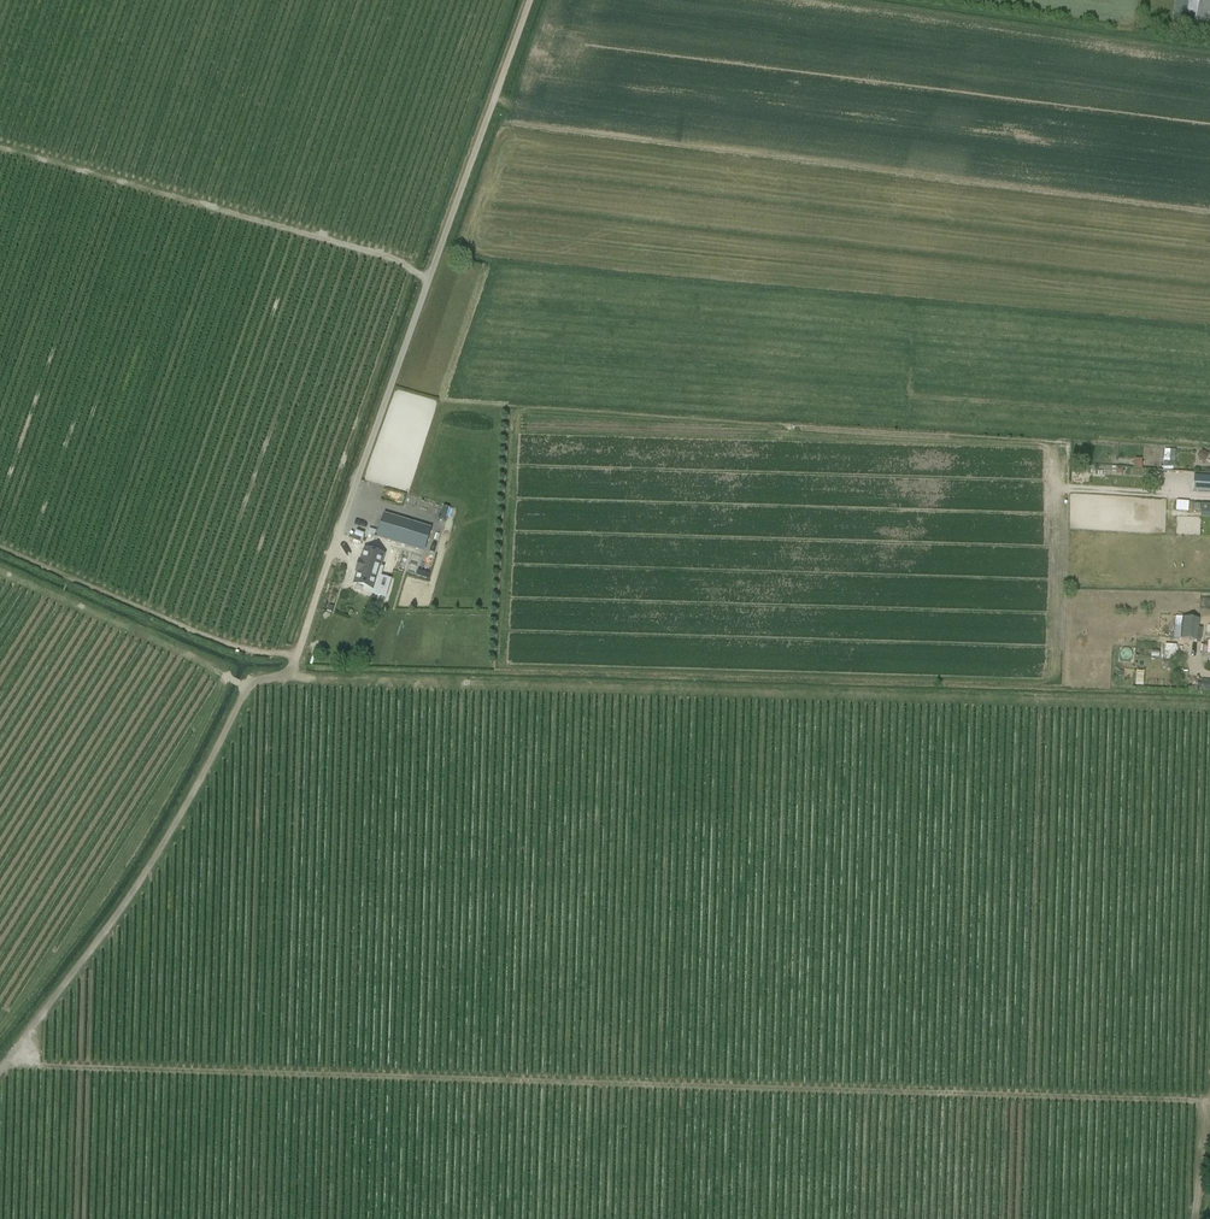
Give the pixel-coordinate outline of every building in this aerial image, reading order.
[(1187,11),(1207,14),(1205,23),(1209,24),(1209,0),(1189,0),(1187,11)] [(1163,448),(1162,466),(1175,466),(1176,449),(1163,448)] [(1204,460),(1207,453),(1201,449),(1197,457),(1204,460)] [(1192,492),(1209,493),(1209,477),(1193,476),(1192,492)] [(1187,509),(1187,500),(1176,500),(1176,508),(1187,509)] [(1199,516),(1209,516),(1209,503),(1199,503),(1199,516)] [(384,514),(377,538),(423,552),(430,528),(384,514)] [(361,553),(349,594),(371,600),(383,559),(361,553)] [(1198,619),(1175,617),(1173,638),(1196,640),(1198,619)] [(1176,645),(1165,644),(1164,659),(1176,660),(1176,645)] [(1198,679),(1197,689),(1209,689),(1209,679),(1198,679)]
